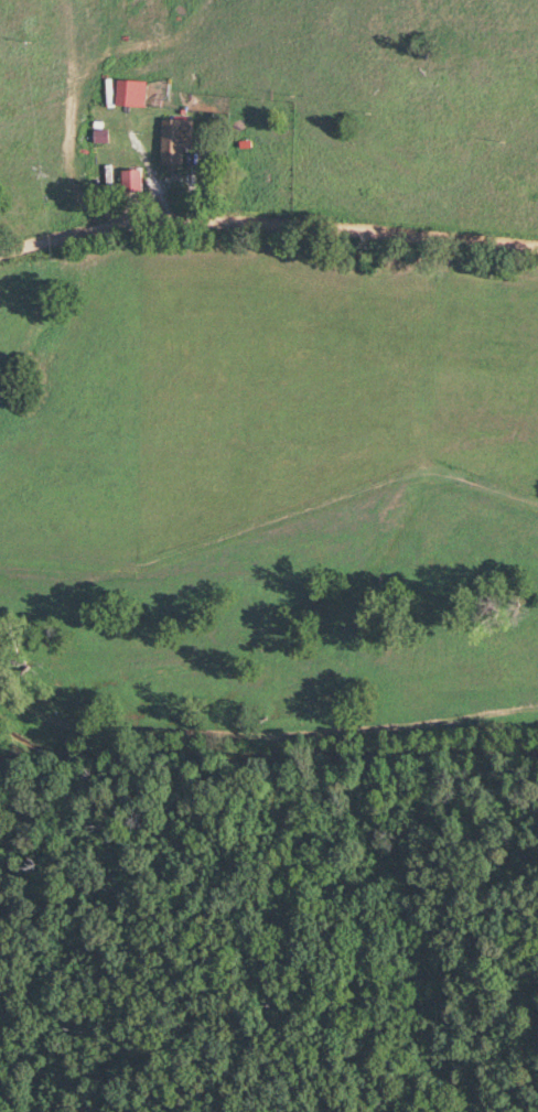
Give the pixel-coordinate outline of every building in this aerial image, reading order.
[(181,167),(181,128),(158,128),(158,167),(181,167)] [(138,172),(117,172),(117,194),(138,194),(138,172)]
